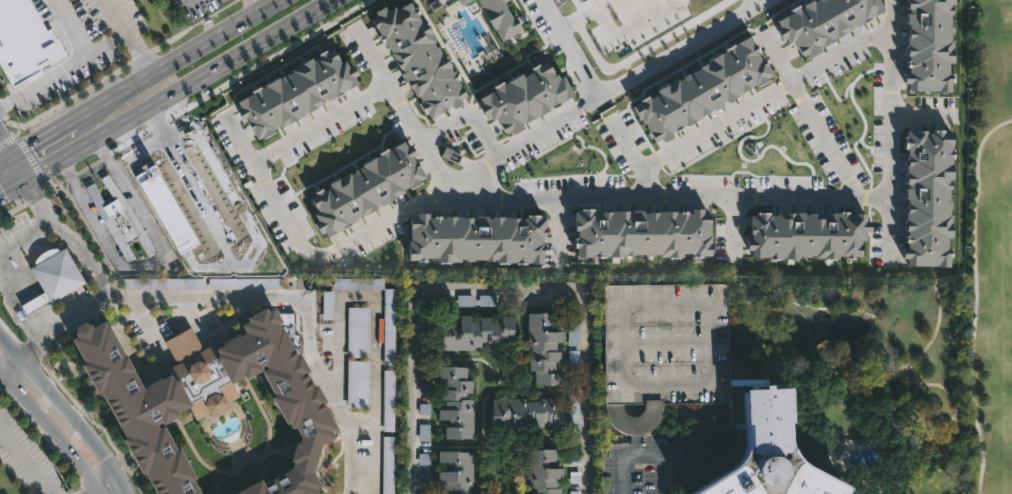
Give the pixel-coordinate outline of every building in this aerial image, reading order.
[(1,59),(0,57),(0,0),(33,0),(41,14),(53,34),(56,32),(72,59),(19,91),(8,72),(1,59)] [(215,168),(210,158),(145,195),(151,205),(215,168)] [(107,174),(128,203),(154,248),(153,252),(149,255),(138,236),(126,243),(134,256),(130,258),(125,257),(86,187),(88,183),(92,183),(103,200),(112,195),(101,178),(102,174),(107,174)] [(175,231),(219,206),(215,199),(170,223),(175,231)] [(65,247),(85,282),(50,303),(49,300),(26,313),(21,305),(44,291),(30,268),(36,264),(34,261),(35,259),(40,253),(47,249),(57,247),(59,250),(65,247)] [(396,290),(384,290),(384,280),(335,279),(335,290),(385,290),(385,367),(396,367),(396,290)] [(123,280),(123,290),(192,291),(192,281),(123,280)] [(210,280),(210,291),(281,291),(281,280),(210,280)] [(847,489),(844,493),(695,493),(733,469),(741,459),(744,450),(745,443),(744,424),(742,424),(741,390),(749,389),(749,386),(731,386),(731,403),(666,403),(665,414),(660,423),(652,431),(643,434),(634,435),(623,432),(616,426),(610,418),(607,406),(606,284),(730,283),(731,340),(731,379),(766,379),(766,385),(776,385),(777,388),(787,388),(788,423),(785,423),(786,444),(787,450),(790,449),(795,459),(802,465),(847,489)] [(335,292),(324,292),(324,322),(335,322),(335,292)] [(320,446),(337,438),(337,433),(279,304),(245,320),(245,334),(217,347),(211,347),(203,351),(193,329),(167,341),(167,342),(178,366),(178,374),(174,374),(142,388),(111,319),(95,325),(87,325),(78,329),(153,493),(319,493),(320,446)] [(370,308),(349,308),(349,359),(370,359),(370,308)] [(547,325),(547,331),(561,331),(562,341),(556,341),(556,350),(560,350),(560,361),(555,361),(555,372),(563,372),(563,384),(535,385),(535,371),(529,371),(529,358),(535,358),(535,352),(530,352),(530,346),(527,346),(527,313),(559,312),(559,325),(547,325)] [(571,313),(571,347),(579,347),(579,313),(571,313)] [(513,315),(513,343),(499,343),(499,349),(487,349),(487,342),(481,342),(481,346),(474,346),(474,348),(471,348),(470,350),(441,350),(440,321),(453,321),(453,326),(459,326),(459,315),(470,315),(470,321),(479,321),(479,317),(490,317),(490,322),(501,322),(501,315),(513,315)] [(313,339),(324,339),(324,358),(334,358),(334,325),(313,325),(313,339)] [(370,409),(370,362),(348,362),(348,409),(370,409)] [(456,366),(468,367),(468,378),(459,378),(459,380),(472,380),(472,393),(466,393),(466,397),(462,397),(462,399),(471,399),(471,409),(472,409),(472,438),(445,438),(445,427),(449,427),(449,420),(438,420),(438,409),(445,409),(445,400),(440,400),(440,389),(446,389),(446,378),(439,378),(439,366),(456,366)] [(395,372),(384,372),(384,432),(395,432),(395,372)] [(554,398),(554,405),(561,405),(561,419),(565,419),(565,430),(551,430),(551,426),(547,426),(547,422),(543,422),(543,426),(533,426),(533,424),(528,424),(528,430),(524,430),(524,433),(512,433),(512,423),(509,423),(509,418),(505,418),(505,424),(503,424),(503,431),(492,431),(492,398),(525,398),(525,401),(538,401),(538,398),(554,398)] [(431,404),(420,404),(420,442),(431,442),(431,404)] [(359,493),(370,493),(370,435),(359,435),(359,493)] [(384,437),(384,493),(395,493),(395,437),(384,437)] [(560,487),(560,493),(536,493),(535,489),(531,489),(531,482),(527,482),(526,449),(555,449),(555,461),(549,461),(549,465),(549,468),(563,467),(563,478),(556,479),(556,487),(560,487)] [(470,485),(470,493),(448,493),(448,490),(443,490),(443,482),(437,482),(437,471),(447,471),(447,462),(437,462),(437,451),(458,451),(459,452),(472,452),(472,485),(470,485)]
